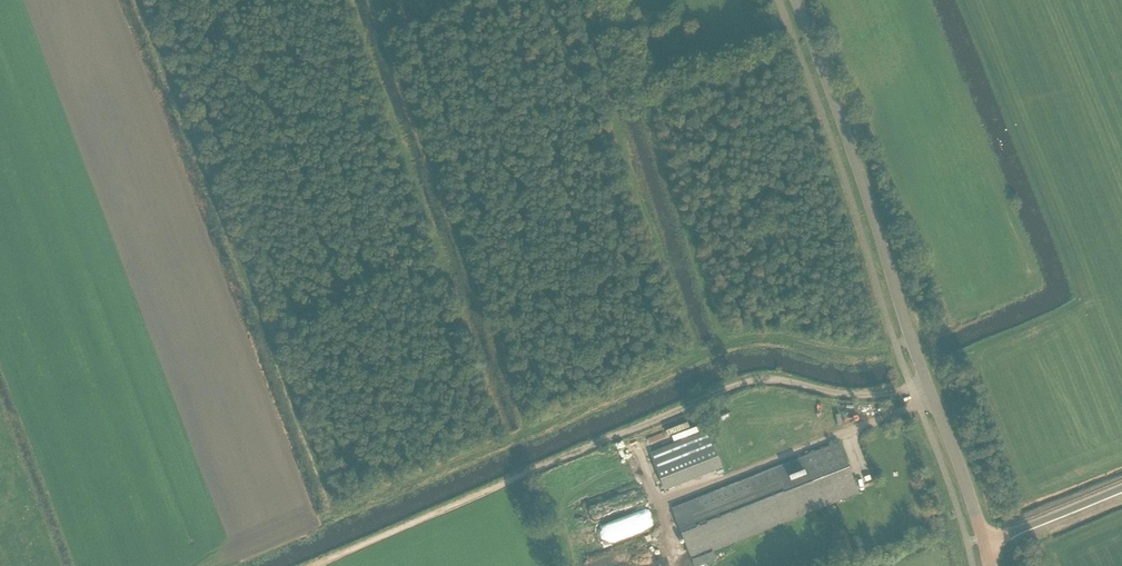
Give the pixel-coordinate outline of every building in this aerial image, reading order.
[(664,488),(721,466),(707,430),(650,453),(664,488)] [(692,559),(858,493),(838,443),(672,508),(692,559)] [(592,520),(633,505),(626,486),(585,500),(592,520)] [(692,561),(694,565),(704,565),(705,565),(716,561),(713,553),(692,561)]
